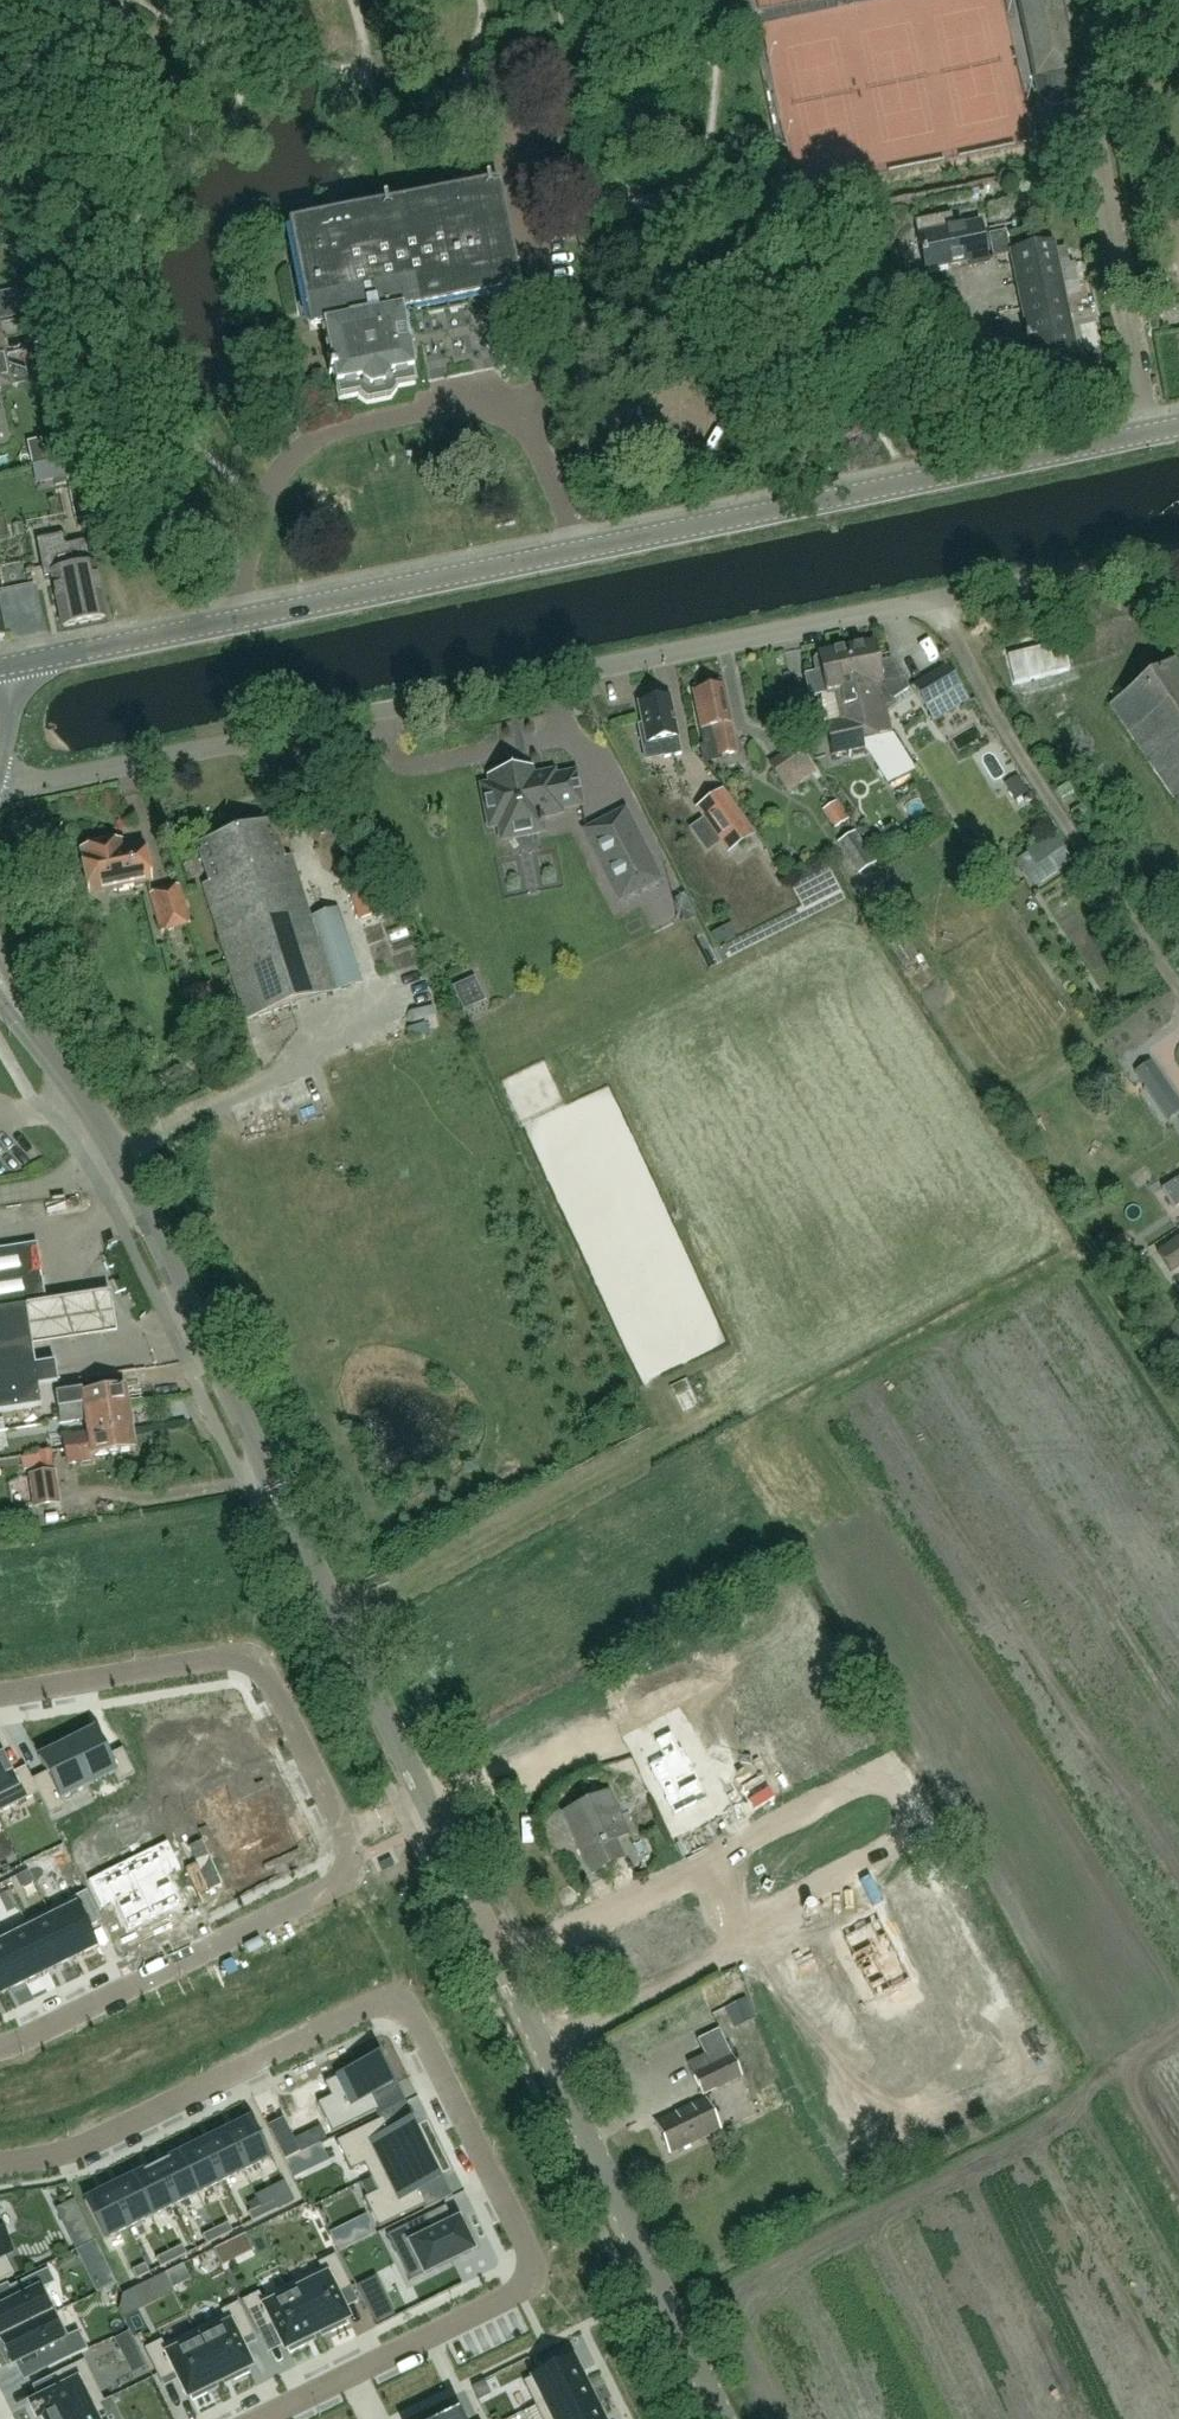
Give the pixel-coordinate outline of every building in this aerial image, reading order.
[(1023,16),(1030,14),(1046,90),(1048,93),(1050,95),(1052,96),(1055,96),(1080,91),(1064,17),(1060,0),(1020,0),(1023,16)] [(402,313),(519,289),(498,184),(290,226),(297,263),(303,290),(311,331),(324,328),(339,399),(359,395),(359,398),(367,404),(392,399),(397,390),(396,388),(416,384),(402,313)] [(988,258),(984,237),(981,222),(953,227),(951,216),(917,223),(926,270),(969,262),(970,267),(989,263),(988,258)] [(989,236),(993,257),(1010,254),(1005,233),(989,236)] [(1054,243),(1053,244),(1011,252),(1033,362),(1077,353),(1054,243)] [(293,293),(303,290),(297,263),(288,266),(293,293)] [(0,296),(0,319),(20,315),(16,292),(0,296)] [(9,365),(7,355),(0,357),(0,390),(30,384),(28,371),(9,365)] [(41,440),(28,443),(33,466),(63,460),(81,456),(78,441),(73,442),(50,447),(43,449),(41,440)] [(81,456),(63,460),(68,481),(85,477),(81,456)] [(93,518),(85,477),(68,481),(76,521),(93,518)] [(47,575),(52,574),(63,626),(105,618),(90,540),(65,545),(63,536),(40,541),(47,575)] [(889,662),(877,665),(872,641),(845,647),(858,715),(864,737),(889,732),(884,707),(893,702),(896,706),(897,705),(892,699),(907,688),(912,694),(913,693),(891,663),(889,655),(888,655),(889,662)] [(858,715),(845,647),(817,653),(818,656),(814,657),(812,661),(814,673),(818,675),(821,675),(825,694),(834,693),(839,720),(825,723),(832,756),(864,749),(862,737),(864,737),(858,715)] [(946,665),(913,685),(934,720),(967,701),(946,665)] [(703,685),(704,690),(693,692),(700,730),(712,727),(717,756),(735,752),(723,687),(720,687),(719,682),(703,685)] [(664,757),(680,754),(669,697),(638,703),(642,724),(638,725),(643,756),(663,752),(664,757)] [(1170,718),(1173,723),(1172,728),(1177,735),(1178,736),(1178,712),(1170,718)] [(862,737),(864,749),(888,784),(912,770),(889,732),(864,737),(862,737)] [(806,743),(775,756),(788,786),(818,773),(806,743)] [(532,777),(531,773),(531,770),(521,772),(490,778),(491,785),(482,787),(490,829),(499,827),(501,841),(543,833),(541,819),(562,814),(561,810),(582,806),(576,773),(555,777),(554,773),(532,777)] [(722,792),(702,806),(697,810),(728,853),(753,836),(722,792)] [(840,825),(854,818),(842,796),(828,804),(840,825)] [(625,810),(598,824),(587,830),(623,900),(661,881),(639,837),(625,810)] [(209,883),(202,885),(245,1020),(359,983),(336,910),(309,919),(289,857),(283,859),(272,823),(197,847),(209,883)] [(855,832),(839,843),(860,875),(876,864),(855,832)] [(83,851),(90,892),(148,881),(141,842),(121,846),(120,844),(83,851)] [(815,908),(845,896),(835,871),(804,884),(815,908)] [(370,873),(349,879),(361,919),(383,912),(370,873)] [(147,895),(160,934),(191,925),(178,886),(147,895)] [(215,1004),(208,983),(187,989),(194,1011),(215,1004)] [(1135,1073),(1159,1108),(1175,1097),(1151,1062),(1135,1073)] [(1161,1190),(1174,1209),(1178,1206),(1178,1177),(1161,1190)] [(1157,1252),(1171,1272),(1178,1266),(1178,1237),(1157,1252)] [(25,1306),(44,1303),(35,1245),(0,1250),(0,1310),(25,1306)] [(32,1349),(25,1306),(0,1310),(0,1412),(41,1406),(38,1386),(57,1383),(54,1362),(34,1365),(32,1349)] [(85,1412),(127,1406),(124,1386),(110,1388),(109,1382),(96,1384),(97,1391),(82,1393),(81,1390),(55,1394),(57,1408),(84,1404),(85,1412)] [(88,1436),(131,1430),(127,1406),(85,1412),(84,1404),(57,1408),(59,1422),(84,1418),(87,1433),(88,1433),(88,1436)] [(88,1433),(87,1433),(62,1437),(66,1466),(93,1461),(93,1458),(134,1452),(131,1430),(88,1436),(88,1433)] [(39,1453),(41,1468),(54,1467),(51,1451),(39,1453)] [(55,1471),(28,1475),(33,1509),(61,1505),(55,1471)] [(724,1655),(740,1647),(732,1632),(710,1643),(718,1658),(724,1655)] [(726,1716),(714,1723),(740,1773),(776,1755),(743,1692),(720,1703),(726,1716)] [(229,1711),(182,1734),(197,1764),(195,1765),(205,1786),(237,1770),(227,1751),(244,1743),(229,1711)] [(95,1731),(67,1745),(87,1785),(113,1772),(119,1784),(135,1776),(123,1750),(108,1758),(95,1731)] [(663,1759),(648,1766),(674,1817),(708,1799),(682,1749),(680,1750),(672,1733),(655,1742),(663,1759)] [(61,1798),(87,1785),(67,1745),(39,1758),(47,1774),(32,1782),(39,1795),(50,1818),(67,1809),(61,1798)] [(41,1799),(32,1781),(28,1773),(14,1780),(0,1751),(0,1819),(41,1799)] [(229,1787),(195,1804),(204,1823),(213,1819),(226,1845),(281,1817),(279,1814),(284,1812),(274,1792),(269,1794),(267,1790),(238,1804),(229,1787)] [(608,1792),(563,1813),(591,1873),(623,1858),(616,1841),(628,1835),(608,1792)] [(281,1817),(226,1845),(238,1870),(230,1875),(239,1893),(273,1877),(265,1860),(295,1845),(292,1841),(297,1839),(287,1818),(283,1820),(281,1817)] [(166,1843),(125,1863),(153,1920),(179,1907),(164,1879),(179,1871),(166,1843)] [(125,1863),(87,1882),(101,1910),(113,1904),(128,1933),(153,1920),(125,1863)] [(972,1946),(946,1894),(904,1916),(942,1989),(984,1968),(972,1946)] [(72,1900),(48,1912),(73,1961),(74,1961),(73,1960),(96,1948),(72,1900)] [(48,1912),(25,1923),(50,1973),(51,1972),(50,1971),(72,1960),(72,1962),(73,1961),(48,1912)] [(871,1925),(844,1939),(852,1956),(849,1957),(850,1959),(852,1958),(857,1970),(856,1970),(857,1972),(860,1970),(867,1985),(875,2001),(886,1995),(911,1982),(890,1941),(879,1920),(871,1925)] [(25,1923),(2,1934),(27,1984),(28,1984),(27,1982),(49,1972),(49,1973),(50,1973),(25,1923)] [(0,1936),(0,1987),(4,1995),(5,1995),(4,1994),(26,1983),(26,1984),(27,1984),(2,1934),(0,1936)] [(719,2031),(697,2041),(710,2066),(693,2074),(703,2096),(741,2078),(719,2031)] [(393,2086),(393,2085),(379,2058),(325,2084),(332,2097),(318,2104),(333,2134),(376,2112),(379,2111),(372,2096),(393,2086)] [(656,2123),(670,2154),(720,2131),(705,2100),(656,2123)] [(425,2152),(411,2124),(410,2123),(390,2133),(383,2119),(380,2121),(336,2142),(351,2172),(365,2165),(371,2179),(425,2152)] [(250,2121),(225,2133),(244,2171),(269,2159),(250,2121)] [(225,2133),(202,2145),(221,2183),(244,2171),(225,2133)] [(202,2145),(179,2156),(198,2194),(221,2183),(202,2145)] [(379,2228),(422,2207),(426,2205),(419,2191),(439,2181),(439,2180),(425,2152),(371,2179),(378,2192),(364,2199),(379,2228)] [(179,2156),(156,2167),(175,2205),(198,2194),(179,2156)] [(156,2167),(133,2179),(152,2217),(175,2205),(156,2167)] [(133,2179),(110,2190),(129,2228),(152,2217),(133,2179)] [(110,2190),(85,2203),(104,2241),(129,2228),(110,2190)] [(274,2201),(261,2207),(266,2216),(279,2210),(274,2201)] [(261,2207),(249,2213),(253,2222),(266,2216),(261,2207)] [(421,2224),(385,2241),(392,2256),(410,2247),(425,2278),(475,2253),(471,2247),(476,2245),(467,2227),(463,2229),(459,2222),(428,2238),(421,2224)] [(86,2223),(69,2232),(77,2249),(94,2240),(86,2223)] [(229,2223),(216,2230),(220,2239),(233,2232),(229,2223)] [(216,2230),(203,2236),(207,2245),(220,2239),(216,2230)] [(14,2276),(4,2256),(10,2253),(0,2232),(0,2283),(14,2276)] [(183,2246),(170,2253),(174,2261),(187,2255),(183,2246)] [(170,2253),(157,2259),(161,2267),(174,2261),(170,2253)] [(321,2269),(291,2284),(317,2335),(330,2329),(332,2333),(347,2325),(345,2321),(349,2319),(337,2296),(352,2289),(335,2256),(319,2264),(321,2269)] [(146,2264),(133,2271),(137,2279),(150,2273),(146,2264)] [(1,2336),(3,2340),(61,2311),(48,2286),(59,2281),(52,2268),(14,2287),(20,2300),(0,2310),(0,2336),(1,2336)] [(393,2316),(375,2279),(359,2287),(377,2324),(393,2316)] [(259,2293),(242,2302),(259,2335),(273,2328),(285,2351),(288,2349),(290,2354),(305,2346),(303,2342),(317,2335),(291,2284),(262,2299),(259,2293)] [(224,2317),(194,2332),(219,2383),(233,2377),(235,2381),(250,2373),(248,2369),(251,2367),(240,2344),(254,2337),(238,2304),(221,2312),(224,2317)] [(5,2344),(1,2346),(9,2363),(14,2361),(16,2365),(37,2355),(45,2372),(92,2349),(84,2332),(73,2337),(61,2311),(3,2340),(5,2344)] [(162,2341),(145,2350),(161,2383),(176,2376),(187,2399),(191,2397),(193,2402),(208,2394),(206,2390),(219,2383),(194,2332),(164,2347),(162,2341)] [(572,2359),(524,2383),(536,2406),(584,2383),(572,2359)] [(30,2405),(37,2418),(41,2418),(42,2418),(70,2418),(104,2402),(84,2362),(51,2378),(57,2391),(30,2405)] [(536,2406),(542,2418),(568,2418),(595,2406),(584,2383),(536,2406)] [(70,2418),(106,2418),(99,2406),(105,2403),(104,2402),(70,2418)] [(568,2418),(602,2418),(595,2406),(568,2418)] [(456,2411),(441,2418),(460,2418),(456,2411)]
